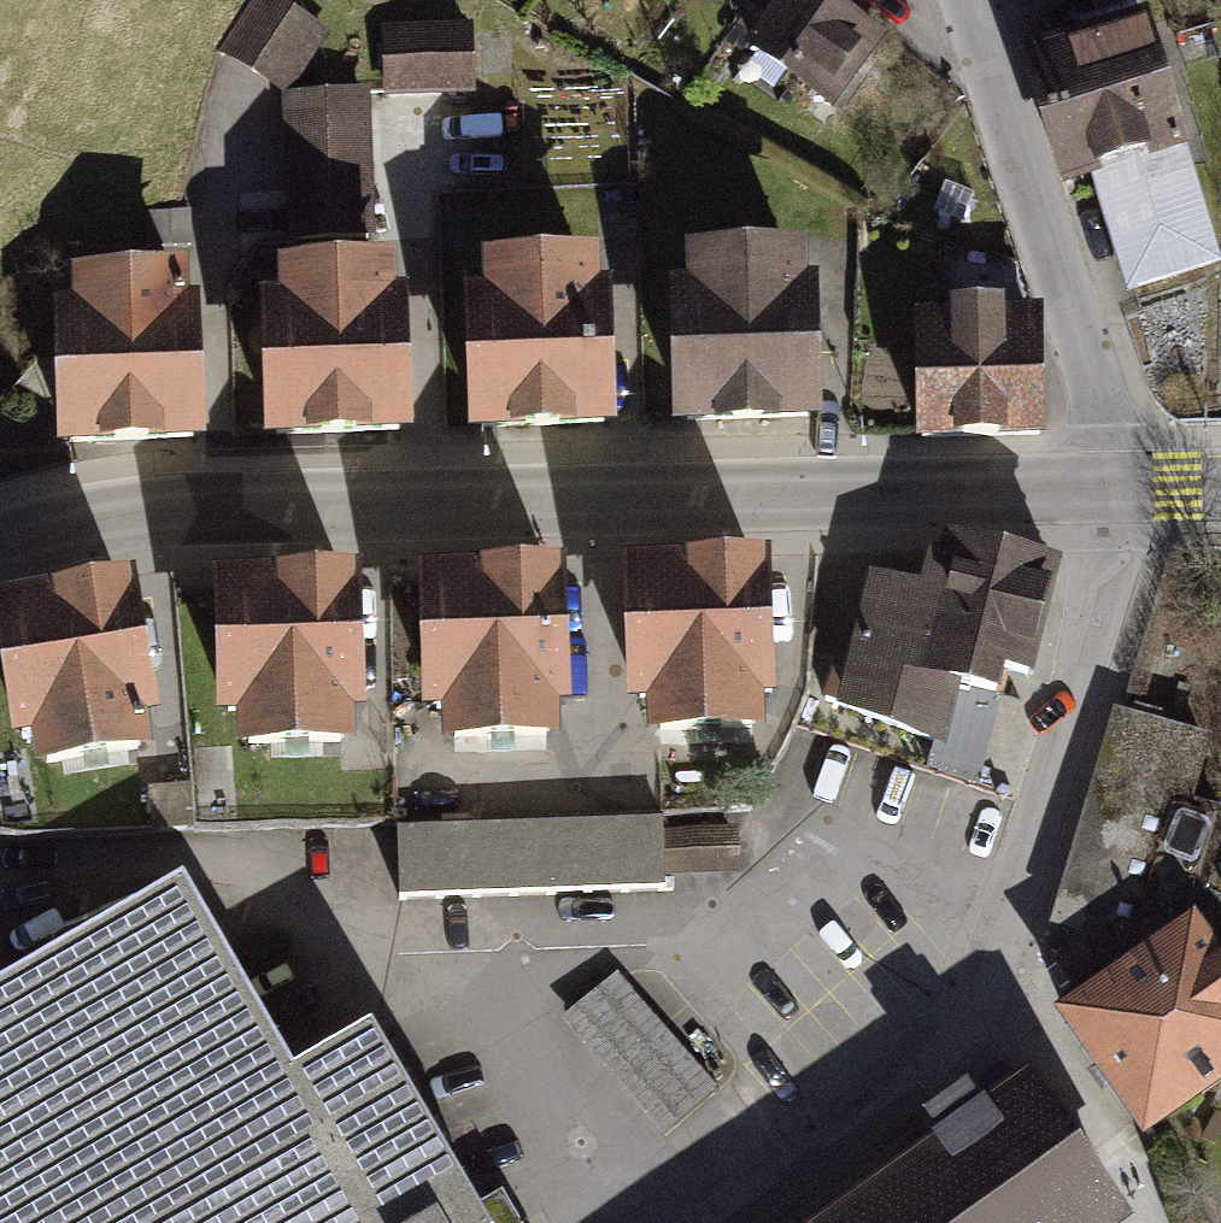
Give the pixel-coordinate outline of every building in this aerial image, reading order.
[(277,0),(255,0),(222,51),(289,95),(329,33),(277,0)] [(741,55),(832,117),(879,47),(834,18),(808,0),(778,0),(741,55)] [(834,18),(847,0),(808,0),(834,18)] [(1157,25),(1020,64),(1058,196),(1096,185),(1129,302),(1220,275),(1220,248),(1157,25)] [(472,28),(382,29),(383,99),(473,98),(472,28)] [(375,240),(369,97),(285,100),(290,244),(375,240)] [(194,211),(146,213),(147,252),(195,250),(194,211)] [(804,264),(685,268),(686,301),(666,301),(671,447),(823,443),(819,296),(805,296),(804,264)] [(599,268),(480,273),(481,306),(460,307),(466,451),(615,445),(610,301),(600,301),(599,268)] [(394,276),(274,280),(275,313),(255,314),(260,456),(411,451),(406,309),(395,310),(394,276)] [(68,321),(52,321),(56,462),(199,458),(195,315),(184,316),(183,284),(67,287),(68,321)] [(1043,319),(914,321),(918,439),(1047,435),(1043,319)] [(918,592),(865,578),(827,725),(942,755),(955,705),(995,715),(1003,682),(1024,689),(1053,572),(945,542),(939,565),(926,562),(918,592)] [(768,571),(619,576),(625,722),(643,721),(644,760),(762,755),(760,718),(774,718),(768,571)] [(559,581),(416,587),(421,730),(436,729),(438,767),(556,762),(554,727),(565,727),(559,581)] [(357,585),(208,590),(213,737),(232,736),(234,772),(352,768),(351,733),(363,732),(357,585)] [(0,611),(0,734),(4,760),(24,757),(29,792),(145,775),(140,741),(155,739),(132,592),(0,611)] [(976,785),(995,715),(955,705),(942,755),(936,774),(976,785)] [(1067,1008),(1148,1125),(1220,1075),(1220,953),(1196,916),(1220,832),(1220,804),(1193,796),(1212,733),(1116,705),(1051,921),(1069,927),(1065,939),(1071,949),(1058,958),(1084,996),(1067,1008)] [(661,822),(398,830),(401,905),(663,897),(662,877),(662,831),(661,822)] [(739,831),(662,831),(662,877),(739,877),(739,831)] [(0,979),(0,1222),(488,1222),(478,1205),(368,1016),(290,1060),(182,874),(0,979)] [(715,1087),(616,976),(566,1020),(665,1131),(715,1087)] [(1136,1219),(1027,1066),(810,1222),(1130,1222),(1136,1219)] [(500,1193),(478,1205),(488,1222),(517,1222),(500,1193)]
